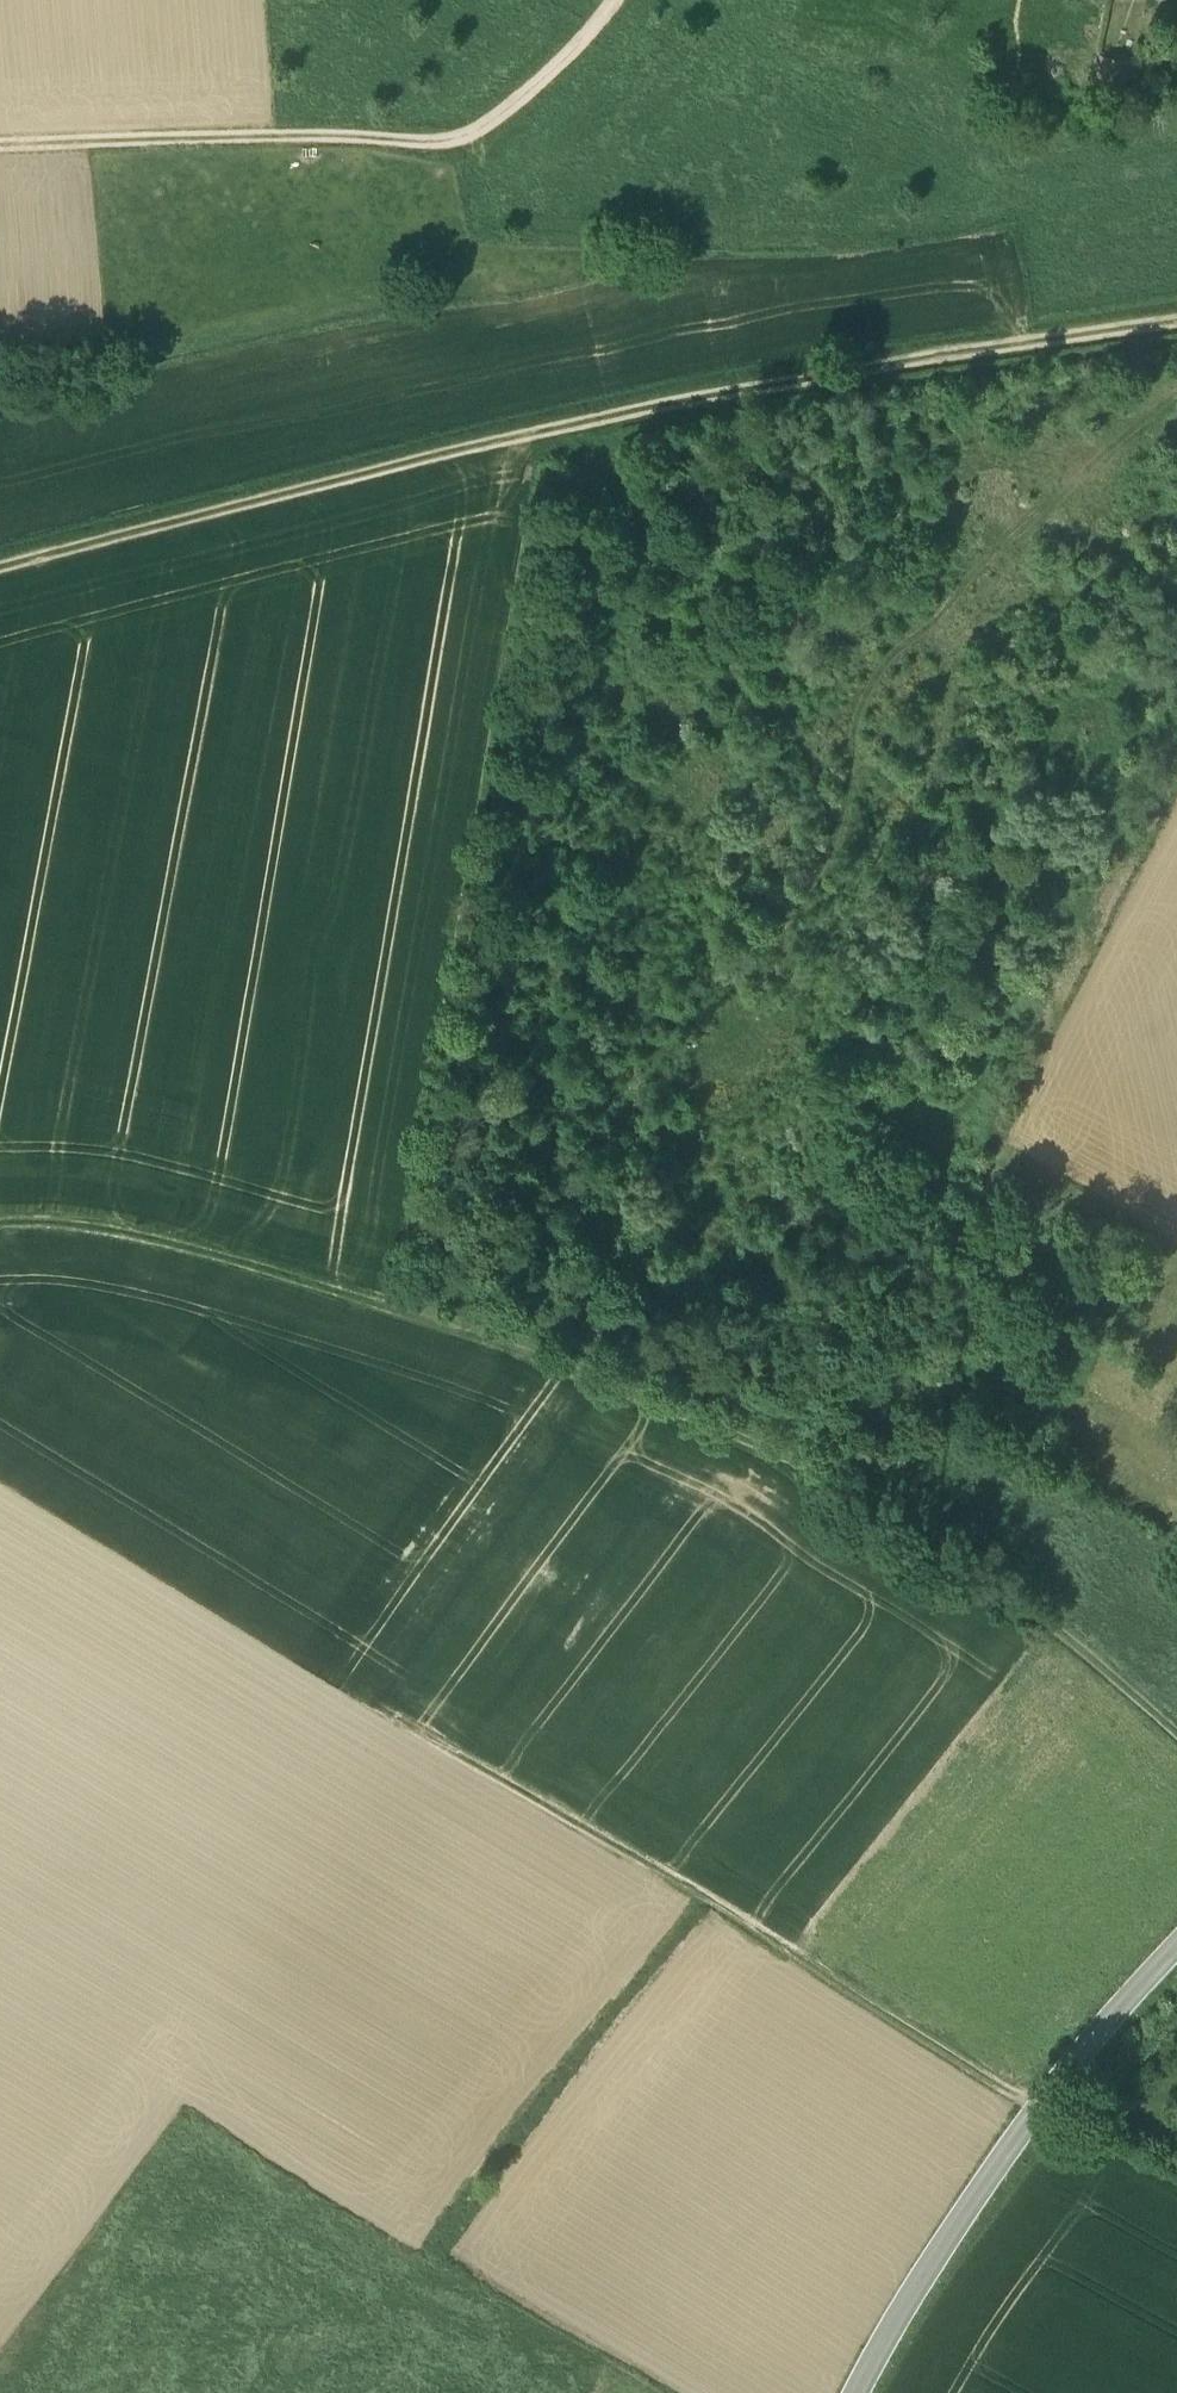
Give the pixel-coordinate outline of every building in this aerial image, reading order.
[(1122,54),(1102,50),(1098,74),(1118,77),(1122,54)]
